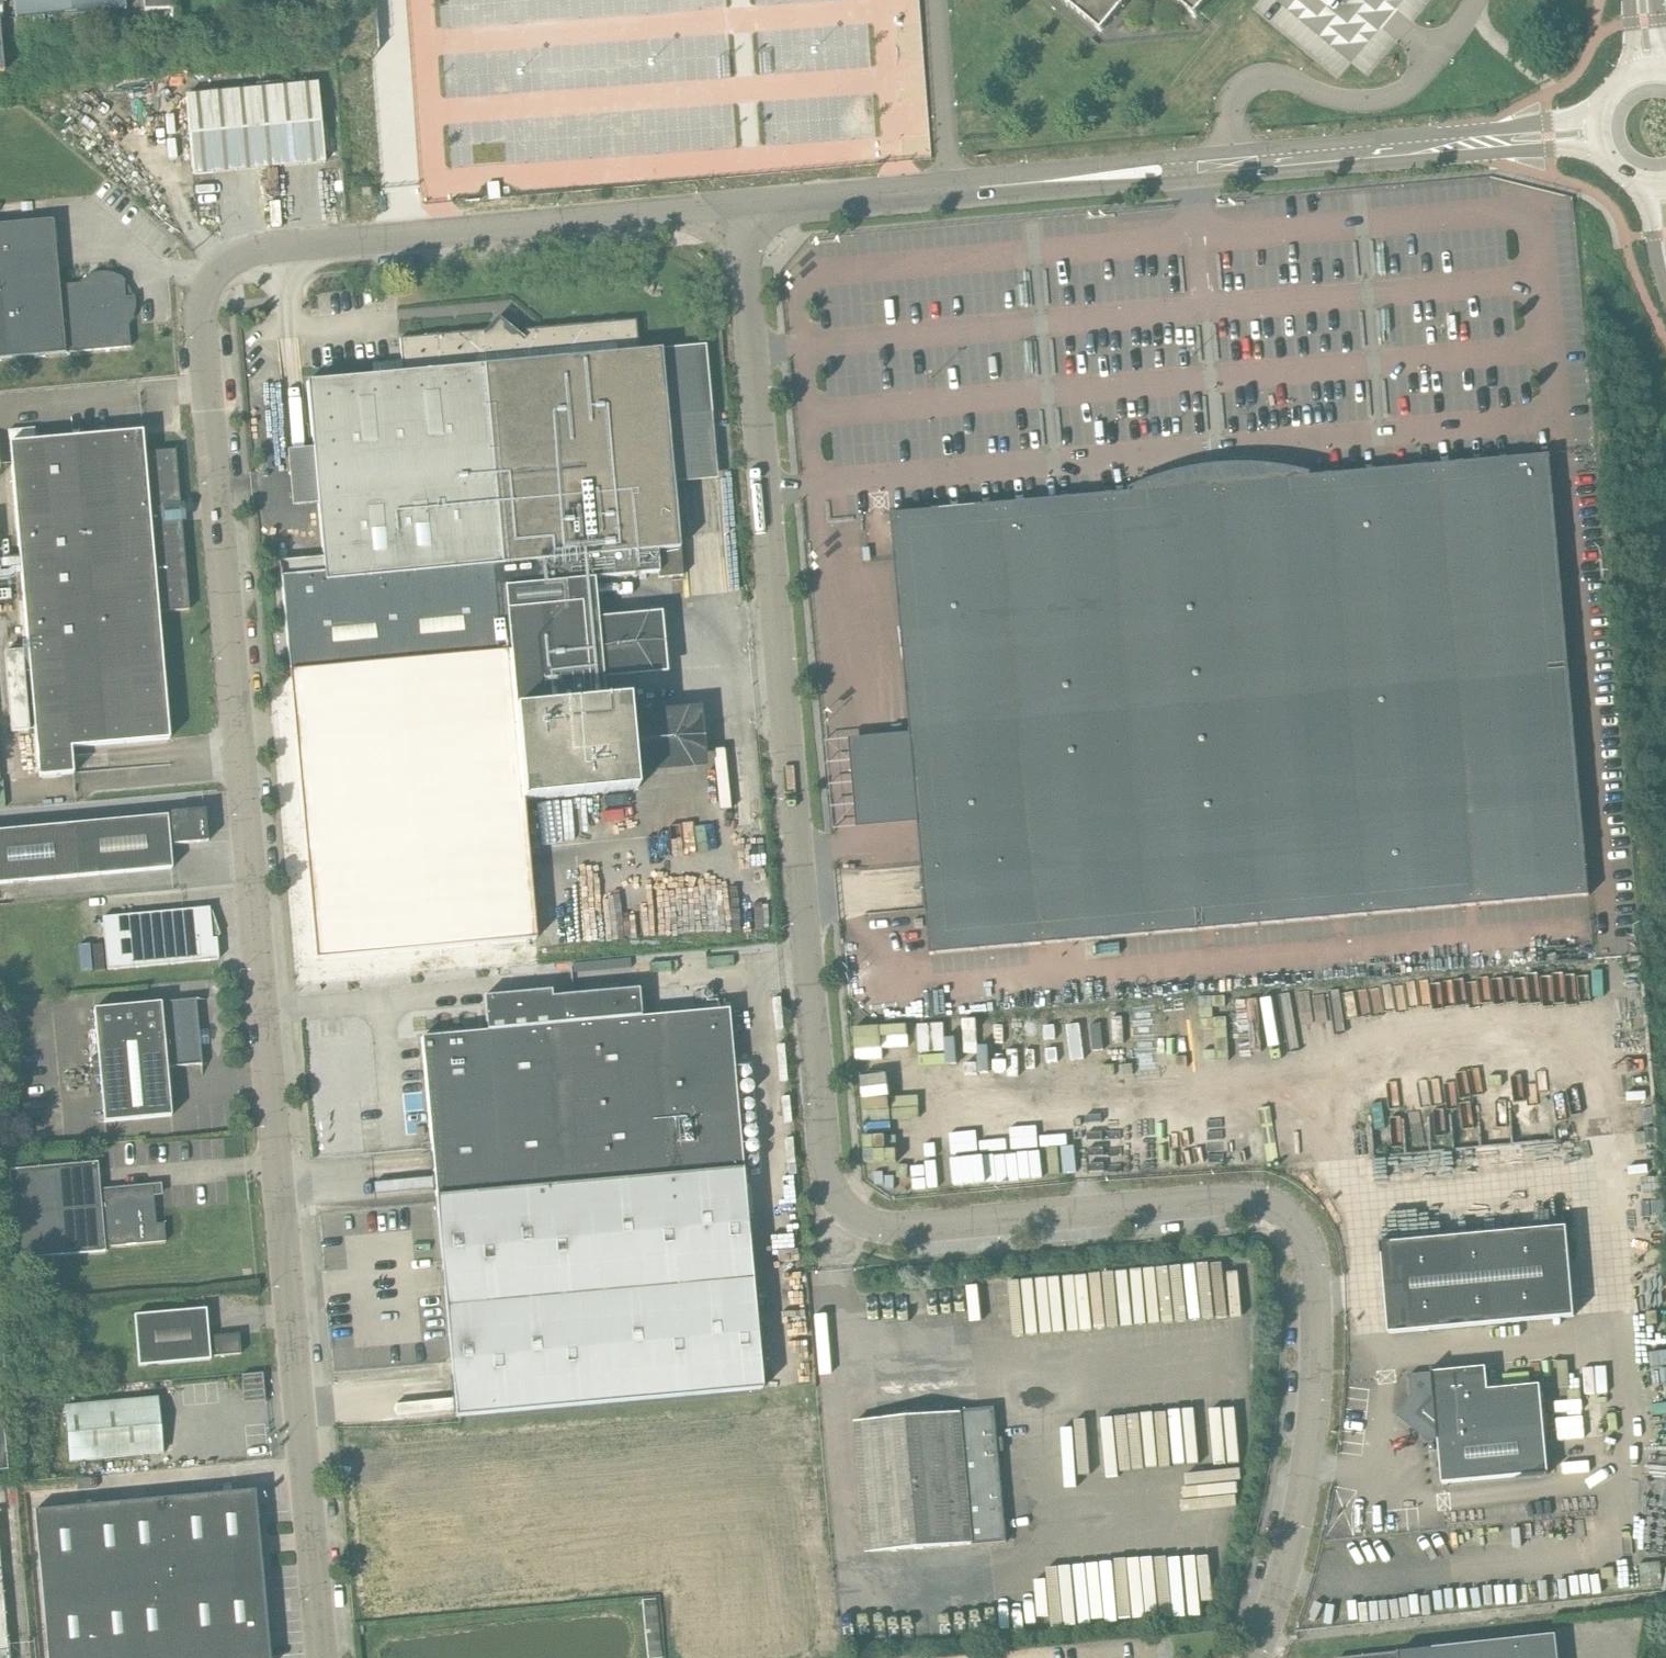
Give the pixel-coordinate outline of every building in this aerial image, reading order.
[(14,15),(125,8),(125,0),(13,0),(14,15)] [(147,11),(174,11),(174,0),(147,0),(147,11)] [(1101,33),(1107,26),(1128,0),(1062,0),(1101,33)] [(1193,16),(1195,18),(1201,12),(1211,0),(1174,0),(1193,16)] [(194,175),(325,162),(318,83),(186,96),(194,175)] [(134,295),(125,296),(125,282),(122,278),(114,274),(109,273),(107,273),(100,273),(95,274),(90,276),(84,279),(79,283),(60,285),(54,220),(0,225),(0,359),(131,347),(129,325),(132,320),(135,312),(136,308),(136,303),(135,299),(134,295)] [(318,505),(323,557),(280,561),(316,959),(536,939),(523,800),(638,790),(637,774),(632,716),(630,698),(591,701),(590,681),(585,620),(583,603),(507,610),(505,587),(659,573),(659,578),(684,576),(682,550),(681,550),(675,483),(718,479),(712,412),(705,346),(663,349),(640,351),(637,320),(526,330),(521,337),(498,318),(488,331),(400,339),(402,361),(403,373),(370,376),(307,381),(313,448),(318,505)] [(145,453),(143,431),(10,442),(39,777),(74,773),(72,747),(170,739),(159,612),(190,609),(176,450),(145,453)] [(1590,896),(1550,455),(1312,477),(1311,474),(1295,470),(1279,467),(1280,479),(1161,490),(1160,478),(1144,483),(1129,490),(1129,493),(891,514),(930,955),(1590,896)] [(23,650),(5,652),(11,732),(30,730),(23,650)] [(172,868),(170,845),(208,841),(205,809),(171,812),(172,815),(0,831),(0,884),(172,868)] [(213,938),(210,907),(103,917),(107,969),(219,959),(217,938),(213,938)] [(553,990),(485,996),(488,1031),(643,1017),(640,989),(553,997),(553,990)] [(104,1122),(172,1116),(167,1067),(202,1064),(196,999),(93,1008),(104,1122)] [(729,1010),(643,1017),(488,1031),(422,1037),(456,1416),(763,1388),(729,1010)] [(914,1028),(860,1030),(862,1068),(915,1066),(914,1028)] [(101,1192),(98,1162),(9,1169),(17,1259),(106,1251),(105,1246),(166,1241),(164,1223),(156,1224),(153,1187),(101,1192)] [(1389,1333),(1574,1317),(1566,1228),(1381,1245),(1389,1333)] [(1082,1275),(1084,1331),(1259,1322),(1256,1266),(1202,1269),(1202,1265),(1145,1268),(1145,1272),(1082,1275)] [(209,1336),(206,1308),(134,1314),(139,1366),(211,1359),(211,1356),(241,1353),(239,1334),(209,1336)] [(1488,1391),(1486,1368),(1433,1373),(1433,1369),(1431,1369),(1431,1373),(1409,1375),(1411,1399),(1397,1416),(1427,1442),(1437,1441),(1438,1449),(1439,1449),(1442,1484),(1514,1478),(1514,1479),(1548,1475),(1548,1474),(1540,1386),(1488,1391)] [(71,1461),(161,1452),(156,1398),(66,1406),(71,1461)] [(855,1422),(866,1553),(1006,1541),(994,1408),(855,1422)] [(255,1490),(35,1510),(48,1657),(271,1657),(255,1490)] [(0,1553),(0,1657),(9,1657),(0,1553)] [(1565,1567),(1566,1595),(1621,1592),(1620,1564),(1565,1567)] [(1464,1607),(1486,1604),(1483,1577),(1461,1580),(1464,1607)] [(645,1647),(659,1646),(657,1623),(644,1624),(645,1647)] [(1557,1634),(1344,1657),(1559,1657),(1557,1634)]
